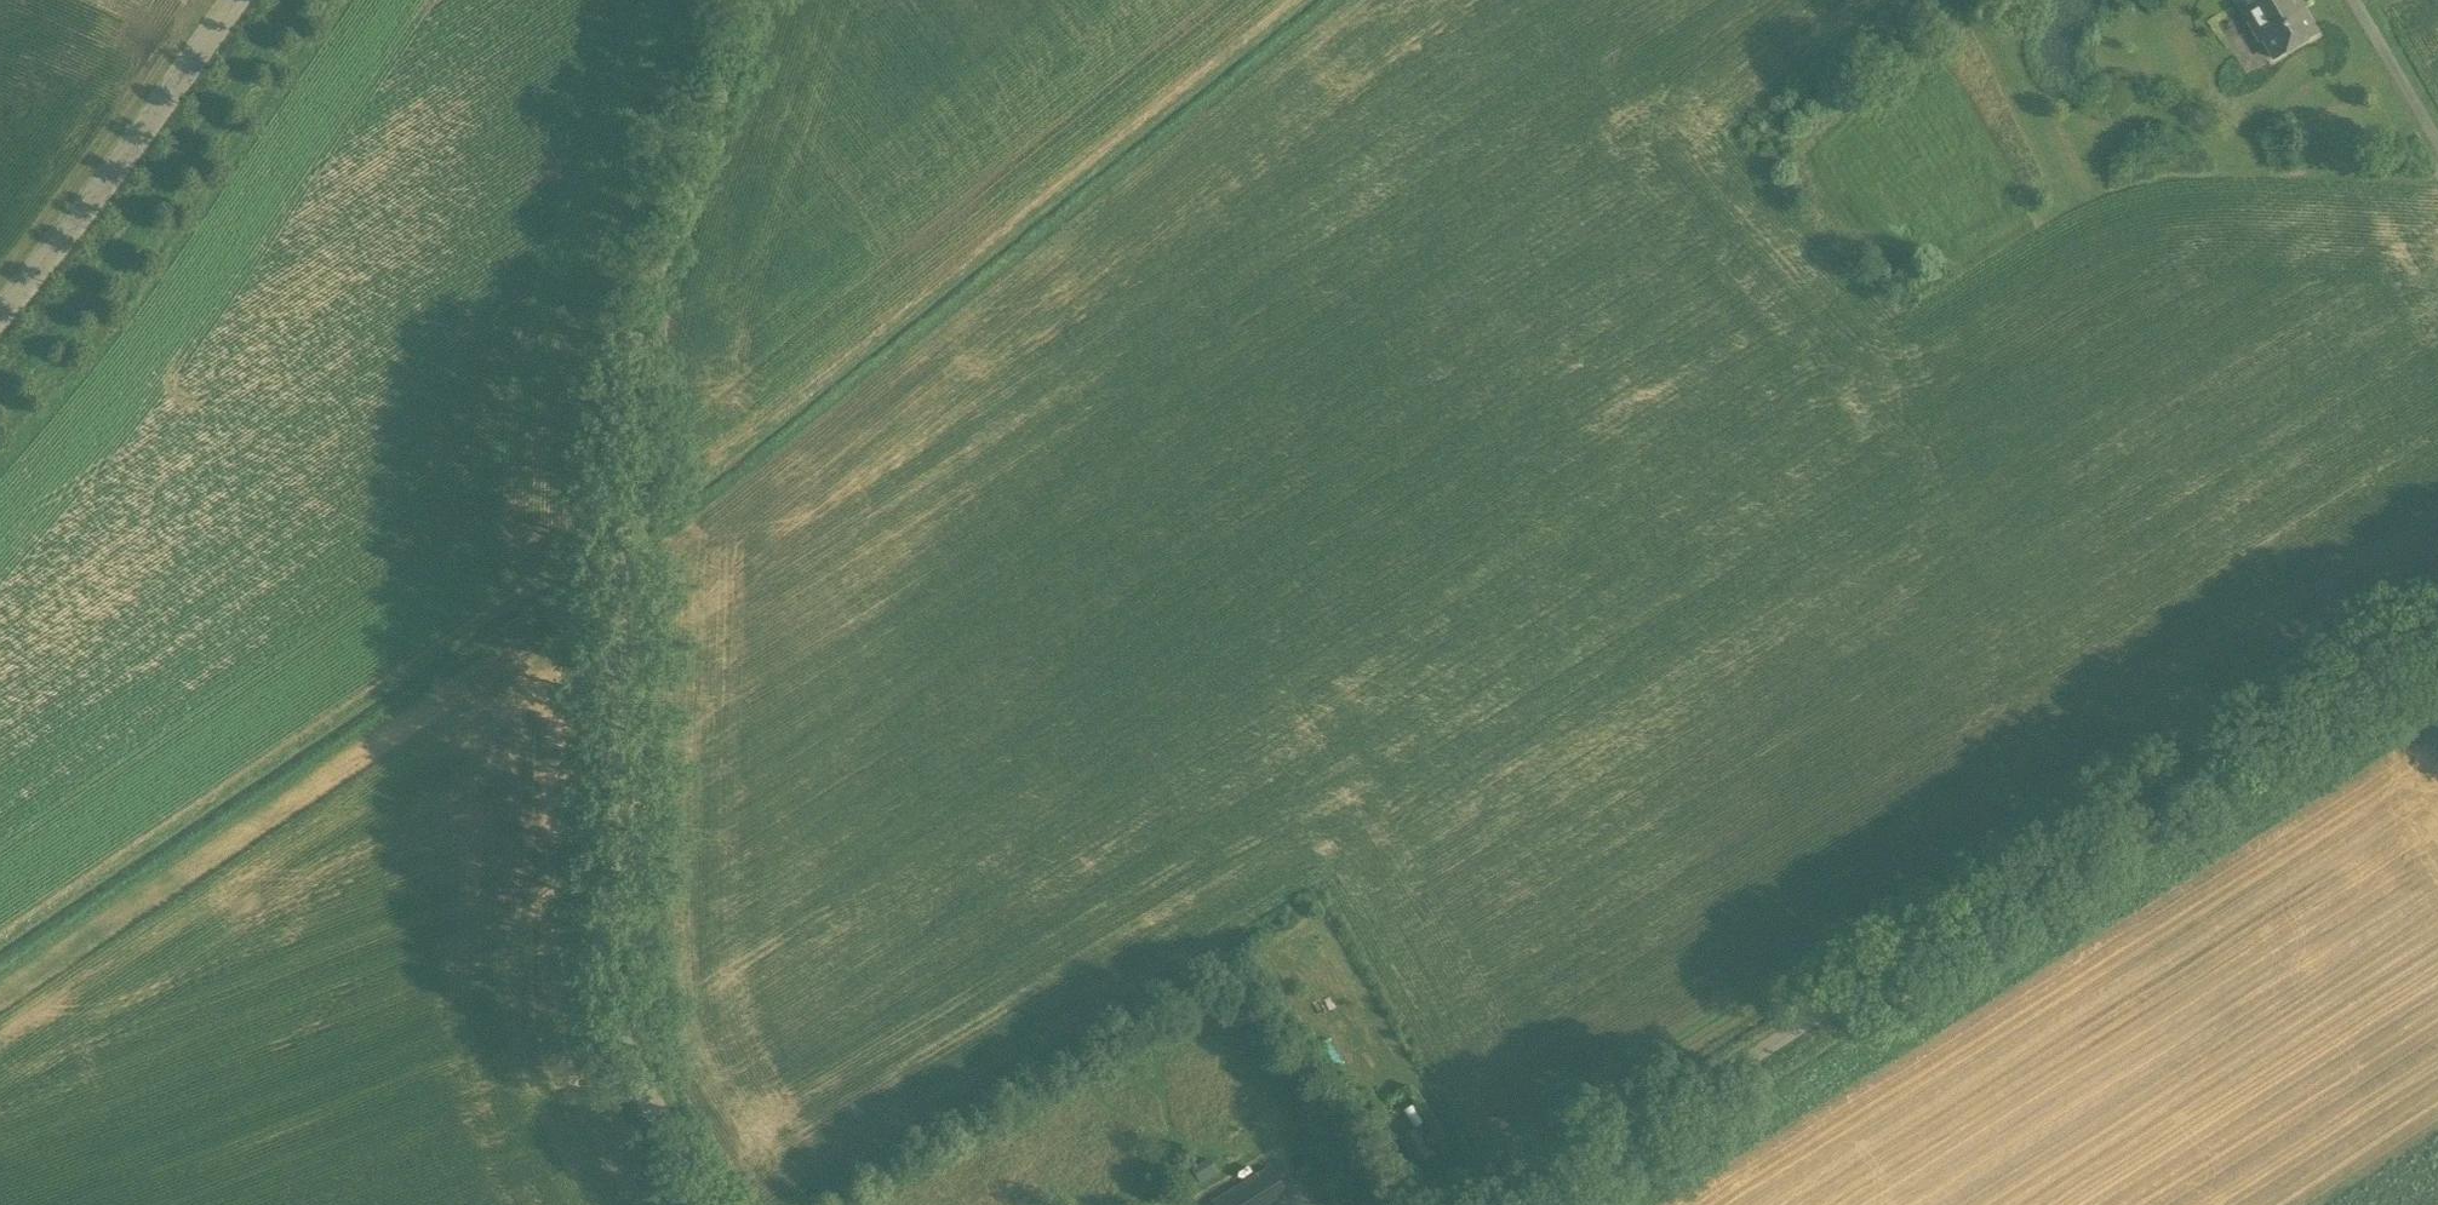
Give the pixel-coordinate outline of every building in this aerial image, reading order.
[(2262,39),(2273,58),(2315,34),(2295,0),(2235,0),(2259,41),(2262,39)] [(1400,1138),(1413,1167),(1433,1155),(1419,1127),(1400,1138)] [(1192,1172),(1198,1183),(1217,1173),(1212,1162),(1192,1172)] [(1286,1193),(1269,1166),(1211,1202),(1213,1204),(1266,1204),(1286,1193)]
